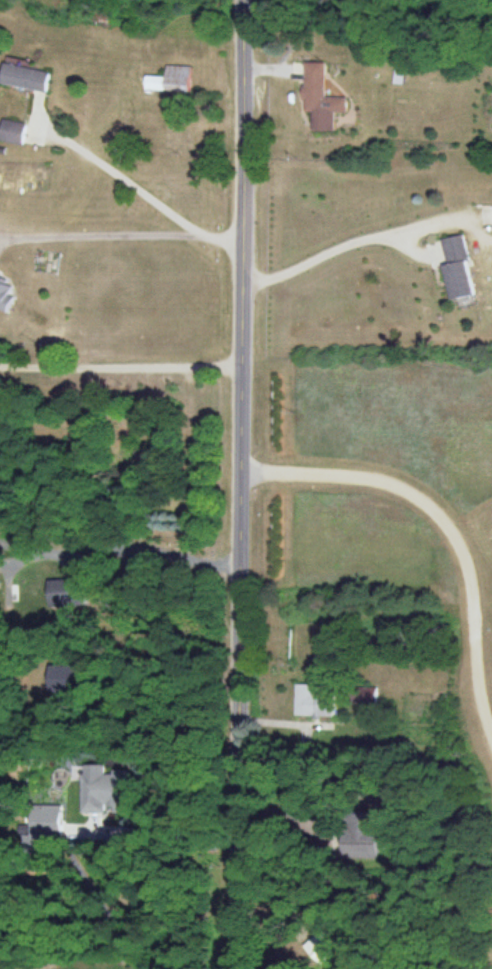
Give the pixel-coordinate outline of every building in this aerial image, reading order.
[(306,114),(313,114),(312,132),(335,133),(336,114),(348,114),(348,99),(328,99),(328,64),(307,63),(306,114)] [(52,70),(7,67),(6,87),(51,91),(52,70)] [(194,67),(168,67),(168,78),(149,78),(149,92),(194,92),(194,67)] [(25,147),(28,125),(4,122),(0,144),(25,147)] [(482,206),(482,234),(491,234),(491,206),(482,206)] [(477,297),(467,237),(443,242),(454,301),(477,297)] [(7,313),(19,287),(0,278),(0,310),(7,313)] [(84,581),(50,581),(50,610),(84,610),(84,581)] [(82,692),(82,667),(48,667),(48,692),(82,692)] [(337,689),(323,689),(323,686),(296,686),(296,717),(337,717),(337,689)] [(79,814),(124,813),(123,771),(78,772),(79,814)] [(380,814),(347,814),(347,835),(328,835),(328,858),(380,858),(380,814)] [(342,949),(324,929),(305,946),(323,966),(342,949)]
